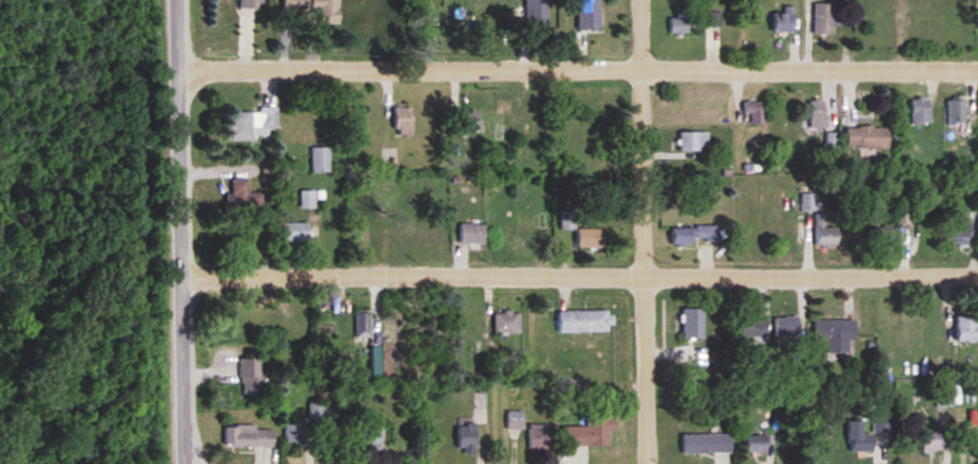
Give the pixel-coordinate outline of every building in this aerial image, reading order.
[(264,10),(264,0),(242,0),(242,10),(264,10)] [(309,0),(283,0),(283,15),(309,15),(309,0)] [(340,0),(313,0),(313,24),(340,24),(340,0)] [(525,32),(547,32),(547,0),(525,0),(525,32)] [(600,31),(600,0),(577,0),(577,31),(600,31)] [(813,36),(835,36),(835,5),(813,5),(813,36)] [(772,33),(793,33),(793,8),(782,8),(782,14),(772,14),(772,33)] [(689,34),(689,28),(700,28),(700,19),(669,19),(669,34),(689,34)] [(909,99),(909,124),(928,124),(928,99),(909,99)] [(964,101),(946,101),(946,124),(964,124),(964,101)] [(806,102),(806,129),(825,129),(825,102),(806,102)] [(744,126),(764,126),(764,103),(744,103),(744,126)] [(412,108),(394,108),(394,135),(412,135),(412,108)] [(228,110),(228,141),(262,141),(262,129),(278,129),(278,110),(228,110)] [(454,133),(479,133),(479,112),(454,112),(454,133)] [(887,149),(887,128),(845,128),(845,149),(887,149)] [(708,133),(679,133),(679,152),(708,152),(708,133)] [(836,149),(836,134),(824,134),(824,149),(836,149)] [(330,173),(330,148),(311,148),(311,173),(330,173)] [(261,194),(249,194),(248,179),(231,179),(231,209),(261,209),(261,194)] [(314,192),(300,192),(300,208),(314,208),(314,192)] [(818,194),(800,194),(800,211),(818,211),(818,194)] [(908,208),(891,208),(891,228),(868,229),(868,247),(901,246),(900,229),(909,229),(908,208)] [(575,230),(574,211),(560,212),(561,231),(575,230)] [(823,215),(814,215),(814,246),(836,246),(836,229),(823,229),(823,215)] [(310,224),(283,224),(283,243),(310,243),(310,224)] [(485,245),(485,226),(459,226),(459,245),(485,245)] [(947,246),(970,246),(970,227),(947,227),(947,246)] [(671,228),(671,244),(717,244),(717,228),(671,228)] [(577,248),(604,248),(604,231),(577,231),(577,248)] [(703,308),(681,308),(681,338),(703,338),(703,308)] [(558,310),(558,331),(612,331),(612,310),(558,310)] [(520,334),(520,312),(494,312),(494,334),(520,334)] [(371,314),(355,314),(355,338),(371,338),(371,314)] [(766,341),(766,316),(744,316),(744,341),(766,341)] [(955,341),(977,341),(977,316),(955,316),(955,341)] [(774,337),(797,337),(797,317),(774,317),(774,337)] [(852,320),(813,320),(813,342),(825,342),(825,360),(852,360),(852,320)] [(261,393),(261,358),(240,358),(240,393),(261,393)] [(935,407),(949,406),(948,393),(935,394),(935,407)] [(310,404),(310,419),(324,419),(324,404),(310,404)] [(506,429),(522,429),(522,412),(506,412),(506,429)] [(609,446),(609,430),(613,430),(613,417),(585,417),(585,426),(563,426),(562,446),(609,446)] [(871,435),(860,435),(860,421),(847,421),(847,452),(871,452),(871,435)] [(305,423),(285,423),(284,449),(305,449),(305,423)] [(457,453),(475,453),(475,424),(457,424),(457,453)] [(550,425),(528,425),(528,451),(550,451),(550,425)] [(273,448),(273,427),(224,427),(224,448),(273,448)] [(354,430),(354,450),(380,450),(380,430),(354,430)] [(942,452),(942,432),(921,432),(921,452),(942,452)] [(730,434),(681,434),(681,453),(730,453),(730,434)] [(745,453),(766,453),(766,436),(745,436),(745,453)]
